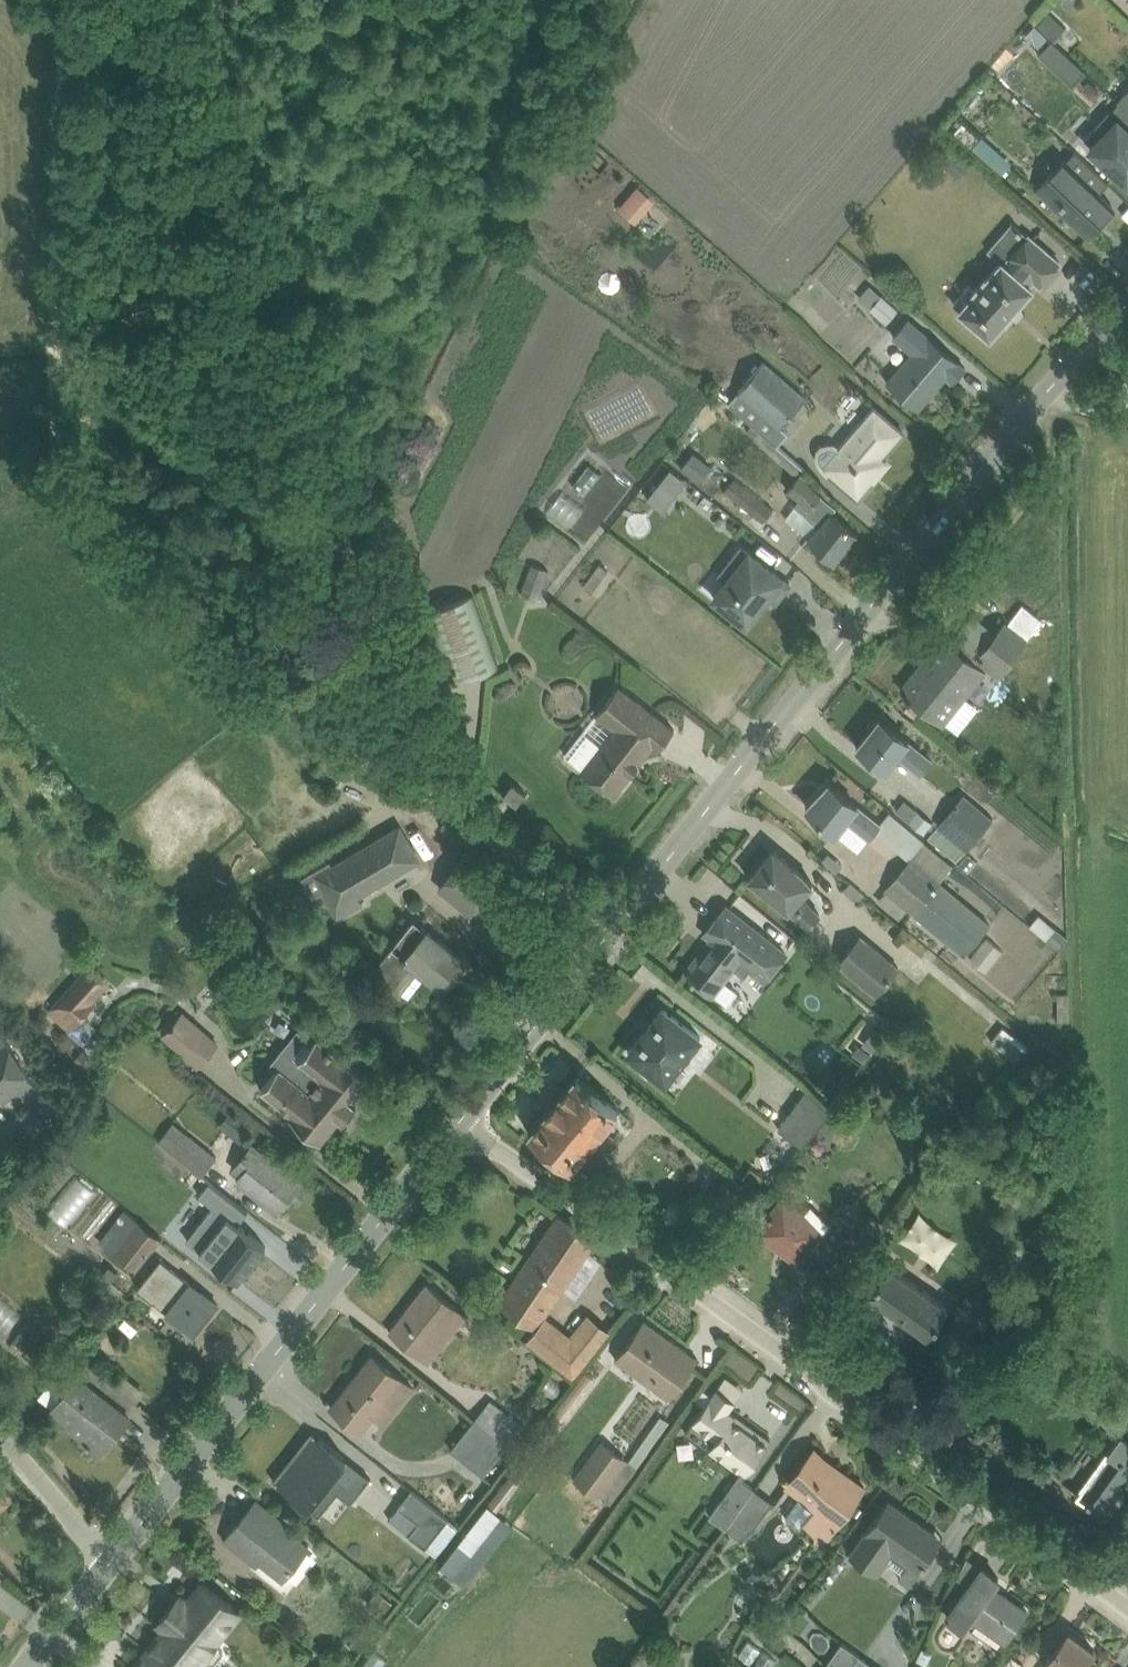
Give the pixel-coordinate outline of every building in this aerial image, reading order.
[(1037,4),(1024,17),(1040,33),(1054,20),(1037,4)] [(939,118),(960,138),(978,119),(958,99),(939,118)] [(1123,114),(1092,146),(1127,180),(1127,119),(1123,114)] [(1091,235),(1119,206),(1070,158),(1041,187),(1091,235)] [(605,204),(623,222),(644,200),(625,183),(605,204)] [(954,299),(991,331),(1033,282),(1029,280),(1034,274),(1040,280),(1060,257),(1028,229),(1027,230),(1012,217),(988,246),(1000,256),(974,286),(969,282),(954,299)] [(847,289),(874,318),(889,305),(862,275),(847,289)] [(956,375),(970,358),(913,308),(895,329),(914,346),(890,373),(922,401),(950,369),(956,375)] [(754,357),(717,396),(760,437),(797,398),(754,357)] [(907,425),(874,397),(824,457),(863,490),(894,454),(887,448),(907,425)] [(665,469),(685,483),(698,465),(678,451),(665,469)] [(649,515),(675,482),(657,468),(631,500),(649,515)] [(840,557),(865,523),(799,474),(789,487),(801,496),(796,503),(820,520),(809,535),(840,557)] [(767,508),(734,480),(720,496),(753,524),(767,508)] [(547,489),(535,514),(560,526),(572,501),(547,489)] [(714,592),(752,623),(791,575),(754,544),(714,592)] [(579,597),(595,575),(583,566),(567,588),(579,597)] [(995,613),(1019,630),(1032,610),(1008,594),(995,613)] [(949,711),(990,662),(948,627),(907,677),(949,711)] [(583,767),(617,794),(675,724),(623,681),(598,712),(616,726),(583,767)] [(924,767),(938,751),(885,706),(859,738),(889,764),(902,748),(924,767)] [(873,830),(886,814),(832,771),(808,801),(841,827),(852,814),(873,830)] [(524,804),(534,792),(517,779),(508,791),(524,804)] [(953,785),(913,829),(943,856),(983,812),(953,785)] [(890,792),(882,805),(913,825),(922,812),(890,792)] [(319,910),(412,873),(392,826),(300,864),(319,910)] [(752,876),(795,911),(820,880),(777,845),(752,876)] [(453,913),(481,878),(450,853),(422,888),(453,913)] [(771,977),(792,950),(729,900),(702,933),(708,938),(685,968),(717,994),(746,957),(771,977)] [(1036,915),(1004,914),(1004,963),(1022,963),(1022,947),(1035,947),(1036,915)] [(448,987),(472,957),(432,925),(408,955),(448,987)] [(880,954),(852,929),(833,950),(862,975),(880,954)] [(973,930),(956,952),(972,964),(989,942),(973,930)] [(113,975),(88,955),(47,1004),(72,1024),(113,975)] [(159,1027),(194,1056),(215,1031),(180,1001),(159,1027)] [(631,1049),(672,1080),(707,1033),(666,1002),(631,1049)] [(986,1020),(978,1038),(1000,1047),(1008,1030),(986,1020)] [(258,1094),(326,1142),(376,1071),(308,1023),(258,1094)] [(27,1082),(0,1030),(0,1096),(27,1082)] [(535,1126),(580,1161),(626,1103),(581,1068),(535,1126)] [(796,1085),(765,1122),(806,1156),(837,1119),(796,1085)] [(217,1111),(201,1132),(222,1148),(238,1127),(217,1111)] [(160,1121),(145,1138),(187,1175),(202,1158),(160,1121)] [(282,1211),(306,1181),(255,1140),(231,1170),(282,1211)] [(45,1211),(79,1241),(96,1223),(62,1192),(45,1211)] [(757,1229),(805,1265),(832,1229),(784,1193),(757,1229)] [(101,1233),(133,1260),(158,1230),(127,1203),(101,1233)] [(504,1299),(542,1324),(599,1238),(560,1213),(504,1299)] [(875,1285),(936,1329),(957,1300),(896,1256),(875,1285)] [(138,1290),(194,1332),(219,1300),(164,1257),(138,1290)] [(389,1331),(431,1363),(470,1313),(428,1281),(389,1331)] [(9,1317),(0,1309),(0,1328),(9,1317)] [(617,1358),(674,1398),(704,1355),(648,1315),(617,1358)] [(10,1322),(1,1344),(18,1351),(27,1329),(10,1322)] [(417,1385),(375,1351),(333,1403),(365,1429),(376,1415),(386,1423),(417,1385)] [(104,1454),(137,1413),(80,1368),(47,1409),(104,1454)] [(39,1375),(27,1394),(39,1402),(51,1383),(39,1375)] [(688,1433),(748,1474),(774,1437),(731,1408),(745,1387),(728,1375),(688,1433)] [(471,1395),(440,1455),(480,1475),(510,1416),(471,1395)] [(1113,1508),(1127,1490),(1127,1425),(1081,1483),(1113,1508)] [(373,1476),(315,1429),(276,1477),(322,1515),(341,1491),(352,1501),(373,1476)] [(605,1433),(574,1475),(597,1492),(628,1450),(605,1433)] [(829,1537),(872,1477),(820,1440),(787,1486),(817,1507),(807,1521),(829,1537)] [(472,1495),(486,1505),(518,1464),(504,1454),(472,1495)] [(730,1538),(761,1498),(728,1472),(696,1512),(730,1538)] [(15,1501),(0,1485),(0,1514),(15,1501)] [(376,1513),(421,1555),(447,1527),(402,1485),(376,1513)] [(915,1571),(947,1529),(893,1490),(851,1546),(883,1569),(893,1555),(915,1571)] [(280,1581),(313,1542),(258,1496),(226,1535),(280,1581)] [(428,1568),(450,1583),(466,1559),(460,1555),(489,1511),(472,1500),(428,1568)] [(1007,1570),(988,1556),(952,1606),(971,1620),(977,1611),(1010,1634),(1033,1601),(1001,1579),(1007,1570)] [(210,1661),(247,1611),(202,1577),(189,1593),(182,1588),(155,1624),(162,1629),(134,1666),(185,1666),(197,1651),(210,1661)] [(352,1602),(367,1615),(379,1602),(364,1588),(352,1602)] [(1103,1642),(1076,1621),(1049,1656),(1062,1666),(1083,1666),(1103,1642)] [(804,1666),(875,1666),(829,1633),(804,1666)]
